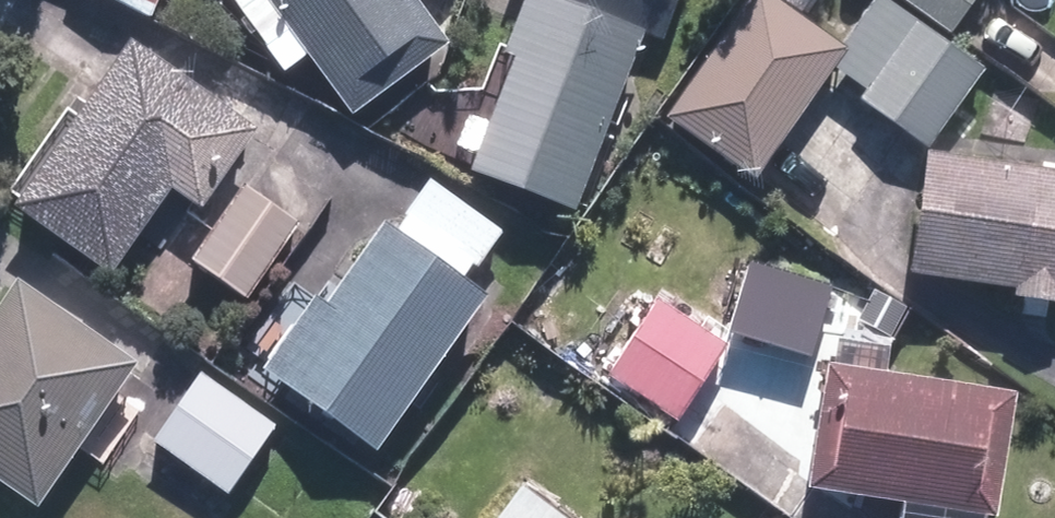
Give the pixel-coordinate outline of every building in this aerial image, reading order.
[(152,13),(157,0),(122,0),(152,13)] [(241,13),(259,0),(232,0),(241,13)] [(353,118),(449,47),(414,0),(266,0),(353,118)] [(570,211),(642,30),(656,35),(670,0),(518,0),(499,50),(511,55),(466,169),(570,211)] [(754,178),(832,67),(866,90),(859,98),(928,146),(984,66),(888,0),(873,0),(840,46),(776,0),(746,0),(665,115),(754,178)] [(948,28),(968,0),(908,0),(948,28)] [(12,204),(111,276),(172,189),(200,209),(257,131),(130,40),(12,204)] [(928,151),(912,272),(1017,287),(1017,293),(1054,299),(1054,169),(928,151)] [(257,369),(373,452),(484,293),(460,277),(469,264),(474,267),(501,231),(427,178),(392,227),(382,221),(323,304),(310,294),(257,369)] [(193,263),(247,299),(297,226),(243,189),(193,263)] [(811,353),(831,288),(750,263),(730,329),(811,353)] [(39,506),(138,363),(19,281),(0,307),(0,478),(39,506)] [(608,375),(674,420),(725,346),(658,300),(608,375)] [(809,485),(997,513),(1015,390),(827,362),(809,485)] [(203,373),(154,441),(228,496),(278,427),(203,373)] [(520,482),(494,517),(571,517),(520,482)]
